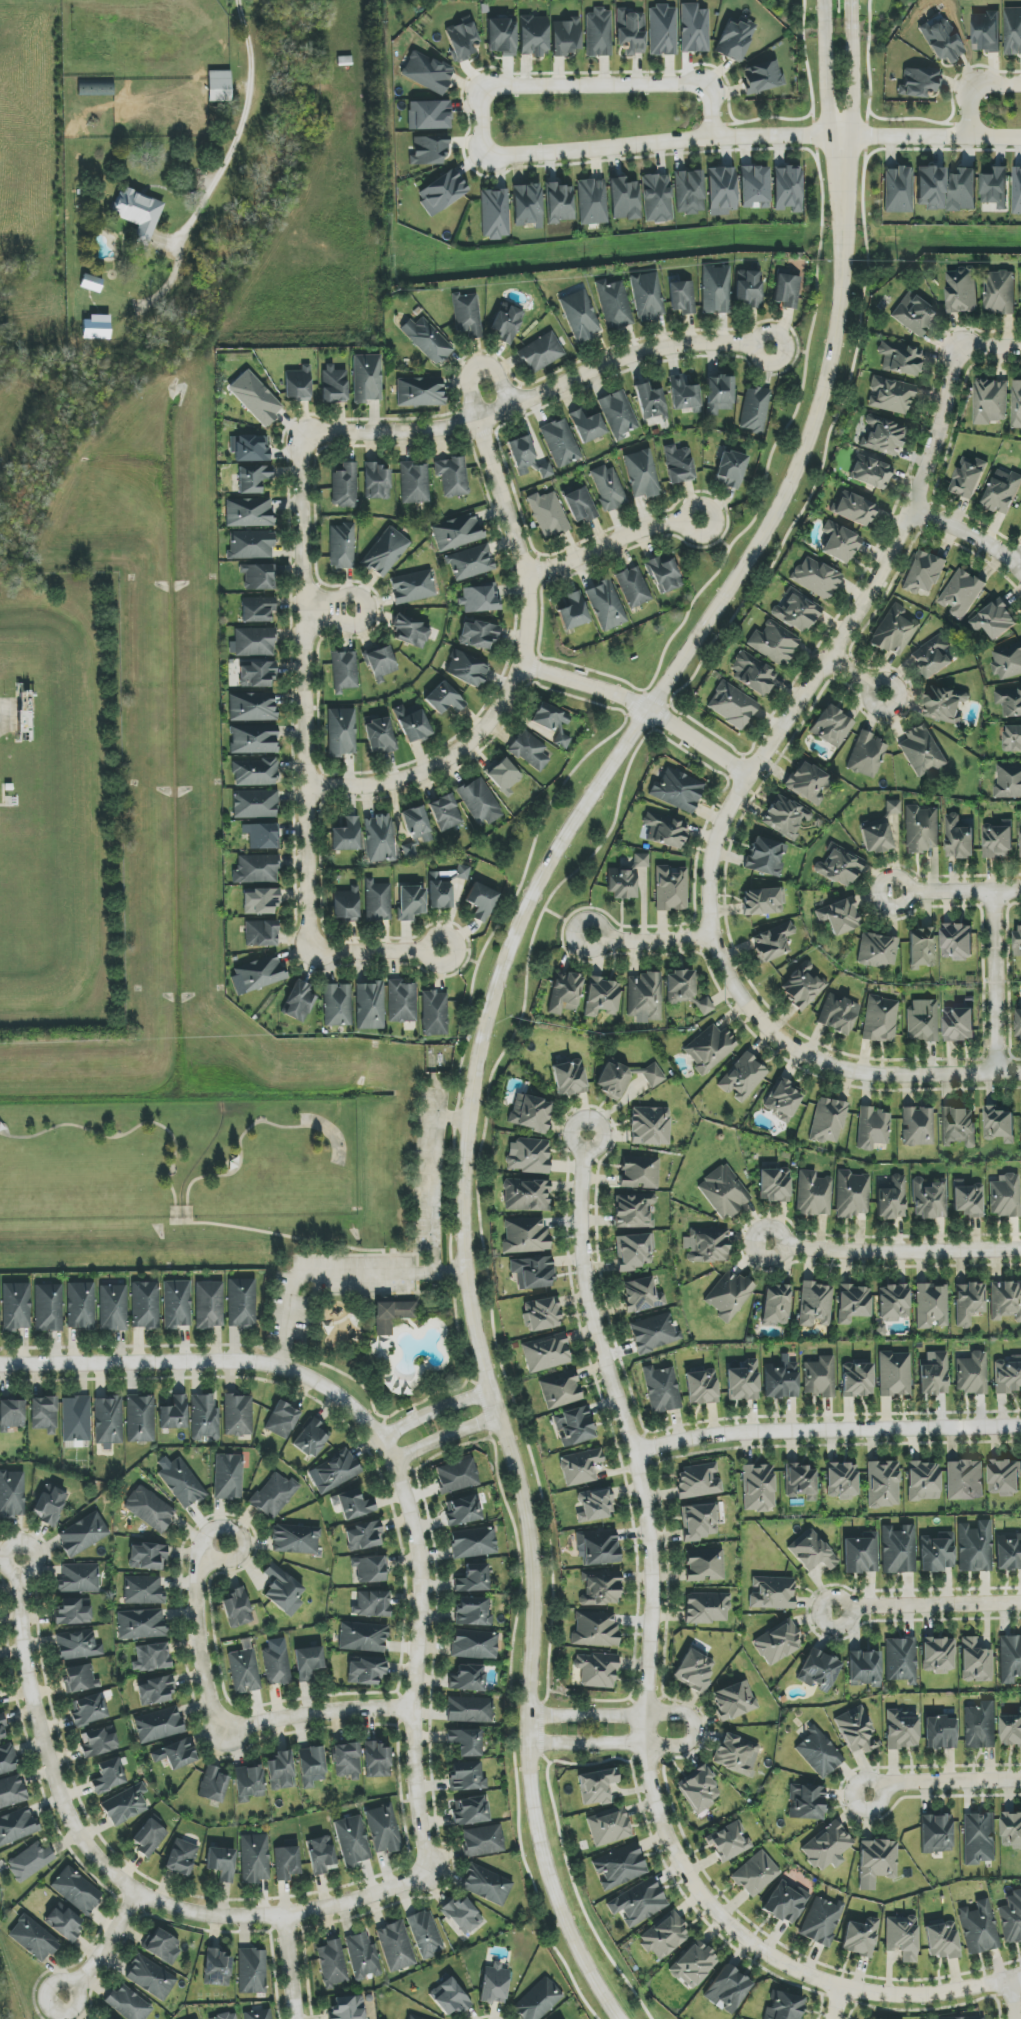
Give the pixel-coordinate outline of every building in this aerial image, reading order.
[(709,53),(708,9),(697,9),(697,4),(681,4),(681,53),(709,53)] [(676,6),(648,7),(649,56),(677,55),(676,6)] [(625,13),(625,8),(616,8),(617,48),(625,48),(625,55),(645,55),(644,13),(625,13)] [(1006,55),(1020,55),(1020,8),(1005,8),(1006,55)] [(585,14),(586,57),(611,57),(610,9),(593,9),(593,14),(585,14)] [(973,13),(974,52),(1003,52),(1002,12),(973,13)] [(547,16),(520,17),(520,55),(532,55),(532,57),(548,56),(547,16)] [(756,24),(738,17),(735,24),(727,21),(714,53),(741,63),(756,24)] [(935,61),(944,57),(947,63),(965,55),(948,17),(921,29),(935,61)] [(515,18),(487,18),(488,51),(501,51),(501,57),(516,57),(515,18)] [(551,19),(552,57),(572,57),(572,50),(580,50),(579,18),(551,19)] [(444,30),(456,63),(476,56),(472,46),(479,44),(471,20),(444,30)] [(442,96),(455,70),(413,50),(400,76),(442,96)] [(745,97),(784,85),(777,59),(743,69),(749,87),(743,89),(745,97)] [(925,98),(925,92),(939,93),(940,71),(904,70),(903,97),(925,98)] [(230,71),(208,71),(209,102),(231,102),(230,71)] [(409,130),(450,129),(449,101),(408,102),(409,130)] [(410,137),(411,166),(446,165),(445,137),(410,137)] [(769,208),(768,167),(740,167),(741,208),(753,208),(769,208)] [(774,210),(792,209),(792,213),(802,213),(801,167),(773,167),(774,210)] [(944,209),(944,167),(916,167),(917,209),(944,209)] [(998,203),(998,210),(1009,210),(1008,167),(982,168),(983,203),(998,203)] [(1020,215),(1020,167),(1014,167),(1013,214),(1020,215)] [(469,192),(453,168),(415,193),(430,217),(469,192)] [(736,210),(735,168),(708,168),(709,216),(729,215),(729,211),(736,210)] [(885,213),(912,213),(911,168),(884,168),(885,213)] [(948,210),(977,211),(977,168),(960,168),(960,174),(949,174),(948,210)] [(675,172),(677,214),(704,213),(702,171),(675,172)] [(642,176),(644,223),(672,221),(670,174),(642,176)] [(638,182),(625,182),(625,177),(610,178),(612,220),(640,219),(638,182)] [(578,181),(580,225),(607,224),(605,179),(578,181)] [(514,226),(534,225),(534,229),(541,229),(540,184),(512,185),(514,226)] [(573,184),(546,185),(547,222),(574,222),(573,184)] [(164,203),(122,186),(111,214),(138,225),(132,241),(147,247),(164,203)] [(482,239),(509,238),(507,190),(480,191),(482,239)] [(730,267),(702,266),(702,314),(729,314),(730,267)] [(948,313),(980,312),(979,281),(974,281),(974,267),(956,267),(956,271),(947,272),(948,313)] [(800,277),(788,276),(788,270),(775,269),(774,302),(783,303),(782,309),(798,310),(800,277)] [(630,275),(637,322),(664,317),(657,271),(630,275)] [(736,300),(745,300),(745,308),(761,309),(762,272),(744,271),(744,280),(736,280),(736,300)] [(1018,315),(1017,272),(984,273),(985,316),(1018,315)] [(103,280),(84,274),(80,287),(99,293),(103,280)] [(694,281),(680,282),(680,276),(669,277),(670,311),(681,311),(681,315),(694,314),(694,281)] [(596,281),(605,330),(632,325),(624,281),(607,284),(606,279),(596,281)] [(558,299),(577,345),(592,338),(591,335),(602,331),(584,289),(558,299)] [(922,339),(940,313),(907,291),(890,317),(922,339)] [(451,296),(455,333),(468,332),(468,339),(482,338),(477,293),(451,296)] [(496,311),(489,329),(499,333),(497,341),(511,346),(524,312),(509,306),(505,314),(496,311)] [(399,329),(436,367),(454,350),(423,316),(414,324),(410,319),(399,329)] [(83,317),(82,339),(109,339),(109,317),(83,317)] [(531,375),(565,355),(551,332),(517,351),(531,375)] [(917,377),(922,350),(905,346),(880,341),(877,354),(884,356),(881,369),(917,377)] [(381,400),(381,355),(353,355),(353,405),(366,404),(366,401),(381,400)] [(285,398),(295,398),(295,401),(311,401),(310,365),(300,365),(300,371),(285,371),(285,398)] [(347,402),(346,370),(333,371),(333,365),(321,365),(322,403),(347,402)] [(264,426),(283,409),(247,370),(236,381),(243,389),(235,396),(264,426)] [(683,386),(682,375),(669,377),(673,411),(700,407),(698,385),(683,386)] [(909,416),(915,385),(873,376),(866,407),(909,416)] [(733,378),(706,377),(706,416),(718,416),(718,410),(732,411),(733,378)] [(443,378),(397,379),(397,407),(443,406),(443,378)] [(974,422),(1008,423),(1009,381),(975,380),(974,422)] [(661,388),(649,391),(647,382),(634,385),(643,422),(668,416),(661,388)] [(1012,382),(1012,428),(1020,428),(1020,382),(1012,382)] [(771,391),(748,387),(740,430),(762,434),(771,391)] [(614,443),(624,440),(622,434),(638,428),(625,390),(599,399),(614,443)] [(581,445),(607,434),(598,413),(585,419),(581,409),(569,414),(581,445)] [(861,447),(896,458),(906,426),(867,414),(864,425),(867,427),(861,447)] [(557,469),(582,458),(565,417),(539,428),(557,469)] [(542,479),(553,475),(549,462),(538,466),(528,435),(507,442),(517,476),(539,469),(542,479)] [(270,461),(269,448),(262,448),(262,436),(231,436),(232,453),(235,453),(235,462),(270,461)] [(664,446),(668,484),(693,482),(691,448),(675,449),(675,445),(664,446)] [(661,494),(651,449),(624,455),(634,500),(661,494)] [(723,450),(713,482),(738,490),(748,457),(723,450)] [(883,492),(893,469),(859,453),(848,476),(883,492)] [(434,461),(435,476),(441,476),(443,498),(469,495),(465,458),(434,461)] [(959,467),(949,491),(975,501),(990,462),(979,458),(977,465),(967,461),(964,470),(959,467)] [(401,504),(429,503),(428,465),(411,466),(411,462),(400,462),(401,504)] [(357,507),(356,463),(342,463),(342,471),(331,472),(332,507),(357,507)] [(368,499),(389,499),(390,470),(382,470),(382,464),(364,463),(364,490),(369,490),(368,499)] [(627,504),(613,464),(590,472),(605,512),(627,504)] [(261,494),(261,480),(272,479),(272,466),(239,467),(240,494),(261,494)] [(1013,471),(1011,475),(998,469),(983,505),(1010,517),(1020,493),(1020,475),(1013,471)] [(599,517),(586,486),(563,496),(574,523),(584,519),(586,522),(599,517)] [(571,528),(553,491),(540,497),(537,492),(525,498),(544,538),(556,532),(557,535),(571,528)] [(835,514),(867,529),(878,506),(845,491),(835,514)] [(226,527),(273,526),(272,498),(225,499),(226,527)] [(439,553),(483,539),(475,513),(431,527),(439,553)] [(862,539),(828,520),(821,533),(828,536),(819,551),(847,566),(862,539)] [(355,568),(354,524),(329,525),(330,569),(355,568)] [(381,579),(411,543),(393,528),(363,564),(381,579)] [(274,559),(273,531),(230,532),(230,551),(226,551),(226,560),(274,559)] [(454,583),(496,569),(487,543),(446,556),(454,583)] [(903,590),(917,596),(920,588),(933,593),(946,559),(918,549),(903,590)] [(843,576),(805,554),(790,580),(827,602),(843,576)] [(646,561),(660,596),(684,586),(672,559),(658,564),(656,558),(646,561)] [(244,591),(272,590),(272,565),(239,565),(239,574),(244,574),(244,591)] [(630,610),(652,599),(637,566),(615,576),(630,610)] [(937,603),(963,620),(987,584),(962,566),(937,603)] [(436,596),(429,569),(389,580),(396,606),(436,596)] [(584,589),(602,633),(628,622),(610,578),(584,589)] [(498,611),(498,586),(462,587),(462,598),(457,598),(457,605),(464,605),(464,612),(498,611)] [(564,631),(590,623),(580,590),(567,594),(570,606),(557,610),(564,631)] [(822,607),(793,590),(781,609),(775,605),(770,614),(804,635),(822,607)] [(242,623),(270,623),(270,612),(275,612),(275,597),(242,598),(242,623)] [(977,632),(983,626),(995,641),(1020,621),(1001,597),(969,623),(977,632)] [(898,659),(921,623),(893,605),(869,641),(898,659)] [(395,615),(391,629),(398,630),(395,641),(423,649),(430,625),(395,615)] [(746,644),(783,668),(801,640),(769,619),(761,633),(755,629),(746,644)] [(462,621),(459,645),(489,648),(489,643),(497,644),(499,626),(462,621)] [(235,629),(235,642),(229,642),(229,656),(275,655),(275,628),(235,629)] [(911,656),(928,680),(952,664),(942,649),(948,645),(942,635),(911,656)] [(995,662),(993,663),(998,681),(1020,674),(1020,642),(992,651),(995,662)] [(397,672),(390,646),(366,653),(375,685),(385,682),(383,676),(397,672)] [(477,690),(489,668),(456,650),(444,672),(477,690)] [(778,674),(741,650),(727,672),(764,696),(778,674)] [(358,688),(357,652),(332,653),(333,696),(342,695),(342,689),(358,688)] [(270,687),(270,679),(277,679),(276,661),(248,662),(248,666),(239,666),(239,688),(270,687)] [(439,715),(449,706),(457,714),(467,705),(442,678),(422,697),(439,715)] [(759,704),(722,681),(705,708),(741,731),(759,704)] [(963,725),(968,698),(955,695),(956,690),(929,685),(923,718),(963,725)] [(1020,717),(1020,686),(995,687),(996,705),(1003,705),(1004,718),(1020,717)] [(229,694),(229,722),(276,721),(275,693),(229,694)] [(571,717),(540,701),(530,722),(556,734),(552,743),(566,750),(571,738),(559,732),(563,724),(567,726),(571,717)] [(420,708),(409,713),(405,704),(392,710),(407,745),(432,734),(420,708)] [(840,749),(854,720),(824,705),(810,734),(840,749)] [(355,708),(328,709),(329,756),(356,756),(355,708)] [(364,722),(369,755),(395,751),(390,718),(364,722)] [(918,779),(948,762),(925,722),(904,733),(907,739),(898,744),(918,779)] [(277,725),(230,727),(231,754),(278,753),(277,725)] [(1005,752),(1020,752),(1020,726),(1004,726),(1005,752)] [(547,747),(523,729),(508,749),(539,774),(550,760),(542,754),(547,747)] [(888,742),(858,731),(845,768),(875,779),(888,742)] [(523,777),(504,758),(485,775),(508,798),(514,792),(511,789),(523,777)] [(236,786),(278,785),(277,759),(232,760),(232,775),(235,775),(236,786)] [(817,808),(825,796),(818,792),(828,776),(801,759),(784,786),(817,808)] [(998,764),(998,785),(994,785),(995,798),(1020,798),(1020,764),(998,764)] [(705,783),(666,767),(659,783),(654,781),(648,796),(693,814),(705,783)] [(457,789),(476,829),(502,816),(483,777),(457,789)] [(234,819),(278,818),(277,790),(233,791),(234,819)] [(428,804),(440,833),(463,823),(451,794),(428,804)] [(808,824),(814,814),(777,794),(761,823),(792,840),(803,821),(808,824)] [(886,801),(886,815),(901,814),(900,801),(886,801)] [(401,811),(406,834),(412,833),(414,845),(431,842),(424,806),(401,811)] [(939,809),(918,809),(918,806),(905,806),(905,851),(939,851),(939,809)] [(681,848),(687,822),(646,813),(643,825),(646,826),(643,839),(681,848)] [(396,860),(390,814),(363,818),(369,864),(396,860)] [(946,815),(946,858),(975,858),(975,827),(959,827),(959,815),(946,815)] [(358,817),(345,817),(346,828),(331,829),(332,851),(359,850),(358,817)] [(250,850),(277,849),(277,824),(242,824),(242,834),(249,834),(250,850)] [(861,827),(865,854),(892,850),(889,824),(861,827)] [(1013,826),(983,826),(984,858),(1013,858),(1013,826)] [(780,878),(784,864),(782,863),(787,845),(753,836),(745,869),(780,878)] [(405,859),(417,856),(414,843),(402,846),(405,859)] [(822,864),(817,861),(812,871),(850,889),(864,860),(832,844),(822,864)] [(648,854),(634,854),(634,868),(609,868),(609,899),(636,899),(637,867),(648,868),(648,854)] [(237,855),(237,870),(232,871),(232,883),(278,883),(278,855),(237,855)] [(452,908),(451,880),(469,880),(469,865),(457,866),(457,872),(432,872),(432,880),(428,880),(428,909),(452,908)] [(687,867),(656,867),(656,911),(687,910),(687,867)] [(390,884),(373,884),(373,879),(365,879),(366,921),(391,920),(390,884)] [(498,892),(472,882),(465,902),(476,906),(472,919),(486,924),(498,892)] [(399,887),(400,921),(413,921),(413,915),(426,915),(425,887),(399,887)] [(244,915),(273,914),(273,906),(280,906),(280,889),(243,890),(244,915)] [(359,920),(358,889),(332,890),(333,921),(359,920)] [(744,915),(784,914),(784,889),(743,890),(744,915)] [(814,909),(819,923),(828,921),(833,936),(861,928),(853,897),(814,909)] [(277,921),(245,921),(246,947),(278,946),(277,921)] [(790,953),(785,938),(795,934),(790,921),(750,937),(761,964),(790,953)] [(973,925),(943,926),(943,960),(973,959),(973,925)] [(936,966),(934,928),(909,929),(910,967),(936,966)] [(893,970),(898,939),(862,933),(857,964),(893,970)] [(238,996),(286,980),(277,954),(229,970),(238,996)] [(829,985),(821,977),(819,978),(805,963),(779,987),(801,1011),(829,985)] [(576,1012),(583,976),(556,971),(547,1014),(561,1016),(562,1009),(576,1012)] [(666,972),(667,1003),(695,1002),(693,971),(666,972)] [(661,1021),(661,974),(627,974),(627,1017),(648,1016),(648,1021),(661,1021)] [(617,1014),(620,981),(589,978),(585,1017),(597,1018),(598,1013),(617,1014)] [(417,1022),(416,984),(399,984),(399,980),(388,980),(388,1022),(417,1022)] [(303,1024),(318,992),(297,982),(281,1014),(303,1024)] [(383,983),(355,984),(357,1030),(385,1029),(383,983)] [(351,984),(324,985),(325,1026),(352,1026),(351,984)] [(448,1036),(446,992),(421,993),(423,1037),(448,1036)] [(859,1004),(825,993),(815,1025),(849,1035),(859,1004)] [(704,1016),(714,1010),(707,997),(697,1003),(704,1016)] [(894,1043),(898,999),(867,997),(863,1040),(894,1043)] [(909,1041),(938,1041),(937,1000),(907,1001),(909,1041)] [(974,1009),(944,1009),(945,1041),(975,1041),(974,1009)] [(704,1076),(737,1046),(713,1020),(681,1050),(704,1076)] [(740,1105),(769,1072),(746,1052),(717,1084),(740,1105)] [(588,1091),(580,1059),(551,1066),(559,1098),(588,1091)] [(618,1100),(632,1071),(607,1059),(594,1088),(618,1100)] [(666,1080),(656,1062),(641,1070),(650,1089),(666,1080)] [(804,1091),(777,1078),(762,1110),(789,1123),(804,1091)] [(508,1124),(545,1134),(553,1103),(515,1093),(508,1124)] [(847,1103),(818,1097),(810,1139),(839,1145),(847,1103)] [(1015,1111),(1004,1111),(1004,1105),(986,1105),(985,1138),(1005,1139),(1005,1144),(1014,1145),(1015,1111)] [(858,1150),(873,1151),(873,1144),(889,1145),(890,1113),(873,1112),(873,1107),(860,1106),(858,1150)] [(669,1145),(670,1108),(632,1107),(631,1144),(669,1145)] [(942,1146),(951,1147),(951,1142),(966,1142),(966,1148),(976,1148),(977,1108),(943,1107),(942,1146)] [(933,1108),(903,1108),(903,1146),(934,1146),(933,1108)] [(508,1139),(506,1171),(548,1173),(550,1141),(508,1139)] [(621,1188),(658,1189),(659,1158),(622,1157),(621,1188)] [(723,1222),(752,1200),(725,1163),(696,1185),(723,1222)] [(790,1202),(789,1169),(759,1170),(760,1202),(790,1202)] [(832,1179),(816,1178),(816,1171),(798,1170),(797,1215),(831,1216),(832,1179)] [(850,1175),(850,1170),(837,1170),(836,1217),(869,1217),(870,1175),(850,1175)] [(998,1175),(998,1182),(989,1182),(990,1217),(1020,1216),(1020,1212),(1019,1174),(998,1175)] [(905,1218),(904,1175),(891,1175),(891,1183),(877,1183),(877,1218),(905,1218)] [(946,1181),(924,1181),(924,1177),(913,1178),(914,1218),(947,1218),(946,1181)] [(982,1218),(982,1184),(974,1184),(974,1177),(953,1178),(954,1212),(963,1211),(963,1219),(982,1218)] [(549,1180),(504,1181),(504,1211),(550,1210),(549,1180)] [(615,1228),(654,1228),(654,1218),(650,1218),(650,1204),(656,1205),(656,1195),(615,1195),(615,1228)] [(548,1252),(547,1218),(505,1219),(505,1241),(502,1241),(502,1253),(548,1252)] [(729,1230),(690,1229),(689,1237),(683,1237),(683,1249),(687,1249),(687,1262),(728,1263),(729,1230)] [(618,1270),(652,1269),(651,1251),(654,1251),(653,1234),(616,1236),(618,1270)] [(555,1287),(553,1257),(513,1259),(515,1290),(555,1287)] [(728,1323),(756,1289),(730,1268),(702,1301),(728,1323)] [(666,1306),(663,1292),(655,1294),(651,1277),(622,1283),(628,1314),(666,1306)] [(229,1329),(257,1328),(255,1279),(227,1280),(229,1329)] [(191,1328),(191,1281),(163,1281),(164,1328),(191,1328)] [(131,1329),(159,1329),(159,1283),(132,1282),(131,1329)] [(196,1283),(196,1329),(224,1328),(223,1282),(196,1283)] [(30,1283),(2,1284),(3,1331),(31,1330),(30,1283)] [(94,1283),(67,1283),(67,1329),(95,1329),(94,1283)] [(787,1325),(792,1287),(766,1283),(761,1321),(787,1325)] [(1014,1319),(1014,1323),(1020,1322),(1020,1283),(991,1283),(992,1320),(1014,1319)] [(35,1285),(35,1332),(63,1332),(62,1284),(35,1285)] [(832,1284),(801,1284),(800,1325),(820,1325),(820,1326),(830,1326),(832,1284)] [(947,1284),(916,1285),(917,1330),(934,1329),(934,1327),(948,1327),(947,1284)] [(956,1326),(977,1326),(977,1313),(985,1313),(984,1284),(962,1284),(962,1292),(955,1293),(956,1326)] [(100,1331),(127,1330),(127,1285),(99,1286),(100,1331)] [(851,1317),(869,1317),(870,1287),(846,1286),(846,1292),(839,1292),(838,1325),(851,1326),(851,1317)] [(878,1319),(886,1319),(886,1322),(897,1322),(897,1319),(909,1319),(909,1286),(879,1286),(878,1319)] [(524,1303),(530,1332),(562,1326),(556,1296),(524,1303)] [(392,1336),(392,1319),(415,1319),(414,1302),(389,1303),(375,1303),(376,1337),(392,1336)] [(357,1341),(360,1311),(341,1310),(341,1305),(320,1303),(317,1326),(328,1327),(327,1338),(357,1341)] [(629,1323),(638,1354),(679,1342),(670,1311),(629,1323)] [(529,1374),(572,1362),(563,1333),(520,1345),(529,1374)] [(910,1352),(879,1353),(880,1397),(911,1396),(910,1352)] [(947,1352),(926,1353),(926,1360),(919,1361),(920,1395),(947,1395),(947,1352)] [(956,1359),(956,1394),(989,1394),(989,1352),(971,1352),(971,1359),(956,1359)] [(835,1356),(818,1356),(818,1362),(804,1362),(803,1395),(820,1396),(820,1398),(834,1399),(835,1356)] [(1020,1392),(1020,1358),(994,1358),(995,1393),(1020,1392)] [(727,1369),(728,1401),(759,1400),(757,1359),(742,1360),(742,1369),(727,1369)] [(764,1367),(764,1398),(797,1398),(798,1362),(781,1362),(781,1367),(764,1367)] [(873,1365),(843,1364),(842,1397),(872,1397),(873,1365)] [(643,1367),(651,1414),(682,1409),(674,1367),(653,1371),(652,1365),(643,1367)] [(719,1403),(715,1368),(685,1371),(689,1406),(719,1403)] [(583,1400),(574,1370),(538,1381),(547,1411),(583,1400)] [(252,1396),(240,1397),(240,1394),(224,1394),(225,1436),(253,1436),(252,1396)] [(187,1429),(187,1395),(174,1395),(174,1407),(160,1407),(160,1429),(187,1429)] [(220,1441),(219,1408),(214,1408),(214,1395),(191,1395),(193,1442),(220,1441)] [(128,1443),(155,1442),(155,1396),(127,1396),(128,1443)] [(56,1397),(31,1398),(32,1430),(46,1429),(47,1436),(58,1435),(56,1397)] [(62,1397),(63,1442),(91,1442),(90,1397),(62,1397)] [(95,1397),(95,1444),(103,1445),(103,1450),(111,1450),(111,1444),(122,1444),(123,1397),(95,1397)] [(289,1439),(300,1409),(276,1400),(265,1431),(289,1439)] [(7,1433),(8,1427),(25,1428),(25,1401),(0,1401),(0,1417),(0,1433),(7,1433)] [(562,1448),(596,1439),(587,1406),(553,1415),(562,1448)] [(332,1433),(312,1418),(292,1444),(312,1460),(332,1433)] [(604,1462),(601,1448),(559,1457),(566,1488),(597,1481),(593,1464),(604,1462)] [(311,1468),(322,1493),(361,1475),(350,1450),(311,1468)] [(243,1455),(216,1454),(215,1499),(241,1500),(243,1455)] [(185,1511),(207,1496),(180,1456),(169,1463),(165,1458),(154,1465),(185,1511)] [(479,1486),(474,1458),(435,1467),(440,1494),(479,1486)] [(947,1500),(984,1499),(984,1461),(947,1461),(947,1500)] [(990,1494),(1001,1494),(1001,1495),(1020,1495),(1020,1461),(989,1461),(990,1494)] [(868,1462),(868,1508),(898,1508),(899,1462),(868,1462)] [(939,1500),(939,1462),(908,1463),(908,1501),(939,1500)] [(675,1469),(679,1500),(721,1493),(717,1463),(675,1469)] [(773,1464),(742,1466),(744,1511),(775,1510),(773,1464)] [(826,1465),(827,1497),(837,1497),(837,1499),(857,1498),(856,1464),(826,1465)] [(806,1502),(816,1502),(815,1470),(807,1470),(807,1465),(786,1466),(787,1497),(806,1497),(806,1502)] [(25,1517),(24,1471),(0,1472),(0,1517),(25,1517)] [(301,1485),(291,1478),(288,1482),(275,1471),(249,1503),(273,1521),(301,1485)] [(176,1512),(141,1484),(124,1506),(162,1536),(174,1521),(171,1519),(176,1512)] [(54,1528),(69,1494),(52,1487),(49,1495),(41,1492),(32,1514),(48,1521),(46,1525),(54,1528)] [(580,1522),(615,1516),(610,1488),(575,1494),(580,1522)] [(377,1512),(373,1498),(361,1501),(358,1489),(330,1497),(333,1508),(340,1506),(345,1521),(377,1512)] [(447,1520),(448,1526),(480,1522),(478,1497),(449,1500),(452,1520),(447,1520)] [(684,1540),(720,1538),(717,1503),(682,1506),(684,1540)] [(68,1558),(110,1536),(98,1513),(56,1535),(68,1558)] [(349,1553),(383,1545),(381,1535),(383,1534),(380,1520),(344,1529),(349,1553)] [(991,1521),(978,1521),(978,1524),(958,1525),(959,1573),(993,1572),(991,1521)] [(318,1554),(319,1527),(273,1526),(272,1553),(318,1554)] [(883,1574),(915,1573),(915,1528),(892,1528),(892,1526),(883,1526),(883,1574)] [(498,1554),(494,1527),(450,1533),(453,1559),(498,1554)] [(787,1551),(810,1572),(819,1562),(830,1571),(840,1560),(808,1529),(787,1551)] [(579,1566),(618,1564),(617,1531),(577,1532),(579,1566)] [(878,1573),(877,1532),(862,1533),(862,1539),(844,1539),(845,1574),(878,1573)] [(920,1538),(921,1573),(944,1572),(944,1568),(954,1568),(953,1532),(938,1533),(938,1538),(920,1538)] [(997,1571),(1020,1570),(1020,1536),(996,1537),(997,1571)] [(166,1546),(130,1544),(129,1568),(165,1570),(166,1546)] [(686,1551),(687,1582),(725,1581),(723,1550),(686,1551)] [(357,1568),(357,1584),(385,1583),(385,1573),(387,1573),(387,1557),(351,1558),(351,1568),(357,1568)] [(263,1594),(290,1618),(303,1604),(297,1598),(304,1590),(273,1562),(263,1572),(274,1582),(263,1594)] [(454,1579),(454,1592),(488,1592),(487,1564),(465,1565),(465,1579),(454,1579)] [(98,1565),(60,1565),(60,1593),(99,1592),(98,1565)] [(579,1605),(620,1605),(620,1572),(585,1573),(585,1595),(579,1595),(579,1605)] [(163,1604),(163,1577),(125,1576),(124,1604),(163,1604)] [(794,1578),(751,1577),(750,1608),(793,1609),(794,1578)] [(221,1601),(230,1630),(254,1623),(243,1587),(228,1592),(230,1598),(221,1601)] [(390,1592),(353,1591),(352,1616),(389,1617),(390,1592)] [(729,1623),(729,1594),(686,1593),(686,1623),(729,1623)] [(61,1600),(61,1609),(54,1610),(55,1625),(91,1624),(90,1598),(61,1600)] [(488,1616),(488,1598),(456,1598),(455,1626),(492,1626),(492,1616),(488,1616)] [(117,1611),(118,1639),(164,1638),(164,1610),(117,1611)] [(576,1632),(571,1632),(571,1646),(616,1647),(617,1613),(576,1613),(576,1632)] [(802,1648),(797,1639),(800,1637),(790,1619),(752,1640),(767,1667),(802,1648)] [(385,1652),(386,1625),(340,1623),(339,1650),(385,1652)] [(59,1660),(103,1656),(102,1644),(95,1645),(93,1631),(56,1634),(59,1660)] [(496,1659),(497,1632),(453,1631),(452,1658),(496,1659)] [(1002,1685),(1018,1685),(1018,1679),(1020,1679),(1020,1636),(1000,1637),(1002,1685)] [(992,1682),(993,1646),(983,1646),(984,1637),(962,1637),(962,1682),(992,1682)] [(290,1684),(287,1638),(268,1640),(268,1649),(264,1649),(266,1686),(290,1684)] [(885,1639),(886,1681),(908,1680),(908,1686),(917,1686),(916,1638),(885,1639)] [(923,1640),(923,1673),(955,1672),(954,1639),(923,1640)] [(135,1647),(137,1662),(132,1662),(133,1673),(170,1668),(167,1643),(135,1647)] [(324,1668),(321,1646),(294,1650),(299,1683),(312,1680),(311,1670),(324,1668)] [(719,1662),(690,1646),(672,1679),(701,1694),(719,1662)] [(828,1694),(842,1663),(811,1648),(796,1679),(828,1694)] [(262,1690),(254,1649),(227,1654),(235,1695),(262,1690)] [(849,1652),(849,1686),(881,1686),(880,1652),(849,1652)] [(616,1689),(617,1656),(575,1654),(574,1670),(582,1670),(581,1687),(616,1689)] [(348,1683),(377,1685),(377,1677),(385,1677),(386,1661),(349,1659),(348,1683)] [(65,1668),(69,1693),(101,1688),(100,1680),(94,1681),(91,1664),(65,1668)] [(448,1674),(448,1691),(484,1691),(484,1666),(456,1665),(456,1674),(448,1674)] [(175,1691),(173,1675),(136,1682),(141,1707),(171,1702),(169,1692),(175,1691)] [(722,1722),(758,1709),(747,1680),(712,1693),(722,1722)] [(72,1701),(75,1711),(70,1712),(75,1728),(108,1719),(100,1693),(72,1701)] [(447,1722),(492,1723),(493,1698),(448,1697),(447,1722)] [(966,1749),(999,1748),(997,1700),(982,1701),(982,1707),(965,1708),(966,1749)] [(864,1754),(879,1747),(861,1706),(834,1718),(850,1754),(862,1748),(864,1754)] [(133,1716),(139,1743),(184,1734),(178,1707),(133,1716)] [(1020,1747),(1020,1707),(1019,1707),(1020,1715),(1001,1716),(1002,1748),(1020,1747)] [(918,1717),(900,1717),(900,1710),(886,1710),(887,1749),(919,1748),(918,1717)] [(9,1737),(2,1714),(0,1714),(0,1740),(9,1737)] [(925,1718),(926,1749),(957,1749),(956,1717),(925,1718)] [(84,1760),(119,1749),(114,1733),(106,1736),(103,1728),(81,1734),(84,1744),(79,1745),(84,1760)] [(794,1749),(823,1780),(845,1759),(816,1728),(794,1749)] [(459,1745),(459,1757),(481,1757),(480,1730),(446,1730),(447,1745),(459,1745)] [(753,1754),(757,1755),(760,1745),(723,1733),(712,1764),(750,1776),(753,1766),(749,1765),(753,1754)] [(171,1771),(197,1761),(188,1737),(150,1753),(154,1762),(166,1757),(171,1771)] [(391,1777),(390,1748),(381,1748),(381,1741),(363,1742),(364,1769),(369,1769),(369,1778),(391,1777)] [(351,1777),(351,1781),(360,1781),(359,1744),(334,1745),(335,1777),(351,1777)] [(19,1770),(13,1745),(0,1749),(0,1775),(19,1770)] [(302,1790),(313,1789),(313,1781),(325,1780),(322,1747),(298,1749),(302,1790)] [(274,1753),(275,1760),(266,1761),(270,1791),(296,1787),(291,1751),(274,1753)] [(97,1764),(101,1778),(90,1781),(94,1795),(127,1785),(118,1757),(97,1764)] [(449,1764),(451,1791),(487,1790),(487,1779),(482,1779),(481,1762),(449,1764)] [(223,1803),(228,1777),(220,1775),(221,1768),(205,1765),(199,1798),(223,1803)] [(676,1785),(696,1814),(724,1795),(704,1766),(676,1785)] [(236,1767),(237,1803),(249,1803),(249,1797),(263,1797),(262,1767),(236,1767)] [(578,1774),(582,1807),(611,1803),(608,1784),(618,1783),(616,1769),(578,1774)] [(28,1801),(20,1774),(0,1780),(0,1809),(28,1801)] [(113,1828),(148,1810),(141,1795),(148,1792),(143,1782),(101,1803),(113,1828)] [(791,1819),(823,1820),(825,1787),(793,1786),(793,1794),(792,1794),(791,1819)] [(459,1813),(454,1813),(454,1825),(487,1823),(486,1797),(458,1799),(459,1813)] [(365,1811),(376,1856),(402,1849),(391,1804),(365,1811)] [(29,1807),(0,1818),(0,1847),(39,1833),(29,1807)] [(633,1837),(624,1807),(586,1818),(595,1848),(633,1837)] [(964,1814),(965,1864),(997,1863),(996,1814),(964,1814)] [(1020,1848),(1020,1814),(1003,1814),(1003,1848),(1020,1848)] [(372,1861),(361,1815),(334,1822),(344,1868),(372,1861)] [(951,1853),(952,1815),(922,1815),(921,1852),(951,1853)] [(139,1846),(136,1850),(149,1859),(169,1832),(149,1818),(132,1841),(139,1846)] [(854,1844),(835,1820),(800,1849),(819,1873),(854,1844)] [(720,1864),(753,1848),(748,1838),(746,1839),(738,1821),(707,1836),(720,1864)] [(505,1852),(501,1824),(461,1831),(466,1858),(505,1852)] [(242,1883),(269,1882),(268,1835),(240,1836),(242,1883)] [(312,1877),(328,1875),(328,1870),(336,1869),(331,1836),(307,1839),(312,1877)] [(164,1869),(188,1877),(199,1847),(176,1838),(164,1869)] [(875,1891),(875,1878),(897,1878),(897,1842),(860,1841),(860,1891),(875,1891)] [(6,1863),(19,1883),(56,1859),(49,1847),(44,1851),(38,1842),(6,1863)] [(648,1874),(636,1842),(591,1860),(603,1892),(648,1874)] [(299,1874),(298,1847),(274,1848),(276,1881),(290,1881),(290,1875),(299,1874)] [(235,1850),(208,1849),(207,1871),(220,1871),(220,1883),(234,1884),(235,1850)] [(781,1874),(762,1850),(731,1875),(750,1899),(781,1874)] [(513,1883),(472,1863),(460,1888),(502,1908),(513,1883)] [(89,1916),(105,1894),(65,1866),(50,1889),(89,1916)] [(630,1929),(669,1905),(651,1876),(606,1905),(613,1916),(619,1912),(630,1929)] [(793,1927),(811,1895),(799,1888),(797,1891),(779,1881),(763,1910),(793,1927)] [(1020,1942),(1020,1891),(1005,1894),(1007,1906),(998,1908),(1005,1945),(1020,1942)] [(799,1935),(829,1947),(844,1908),(814,1896),(799,1935)] [(465,1937),(484,1919),(464,1898),(456,1906),(451,1900),(440,1910),(465,1937)] [(968,1956),(1002,1948),(991,1898),(975,1902),(976,1907),(958,1911),(968,1956)] [(62,1914),(54,1908),(43,1923),(71,1942),(85,1922),(66,1908),(62,1914)] [(408,1917),(421,1959),(444,1952),(431,1910),(408,1917)] [(689,1937),(683,1929),(686,1927),(674,1910),(637,1938),(649,1954),(652,1952),(659,1961),(689,1937)] [(43,1964),(60,1944),(25,1914),(7,1934),(43,1964)] [(847,1922),(841,1951),(872,1958),(879,1919),(867,1917),(865,1925),(847,1922)] [(886,1917),(886,1950),(903,1950),(902,1963),(916,1964),(917,1917),(886,1917)] [(929,1960),(960,1956),(955,1920),(924,1925),(929,1960)] [(417,1964),(402,1921),(375,1930),(390,1973),(417,1964)] [(144,1950),(173,1966),(181,1951),(176,1948),(180,1941),(156,1928),(144,1950)] [(344,1938),(356,1982),(365,1980),(365,1978),(383,1973),(374,1944),(369,1945),(366,1932),(344,1938)] [(350,1983),(340,1939),(326,1942),(327,1946),(316,1949),(325,1989),(350,1983)] [(691,1991),(719,1960),(697,1940),(669,1970),(691,1991)] [(231,1957),(223,1957),(223,1949),(207,1948),(206,1985),(230,1986),(231,1957)] [(266,1949),(239,1950),(239,1994),(267,1994),(266,1949)] [(164,2002),(178,1978),(139,1955),(124,1978),(164,2002)] [(505,2005),(510,1971),(501,1969),(502,1964),(493,1962),(493,1968),(484,1967),(480,2002),(505,2005)] [(705,1998),(732,2015),(753,1983),(726,1965),(705,1998)] [(446,2016),(454,2010),(459,2016),(472,2005),(450,1977),(438,1986),(443,1992),(433,1999),(446,2016)] [(549,1981),(540,1989),(541,1991),(516,2014),(521,2018),(540,2018),(564,1997),(549,1981)] [(126,2018),(146,2018),(154,2009),(122,1983),(106,2002),(126,2018)] [(806,2000),(775,1990),(765,2018),(800,2018),(806,2000)] [(331,2018),(364,2018),(363,1997),(330,1998),(331,2018)] [(272,2010),(245,2012),(245,2018),(273,2018),(272,2010)]
